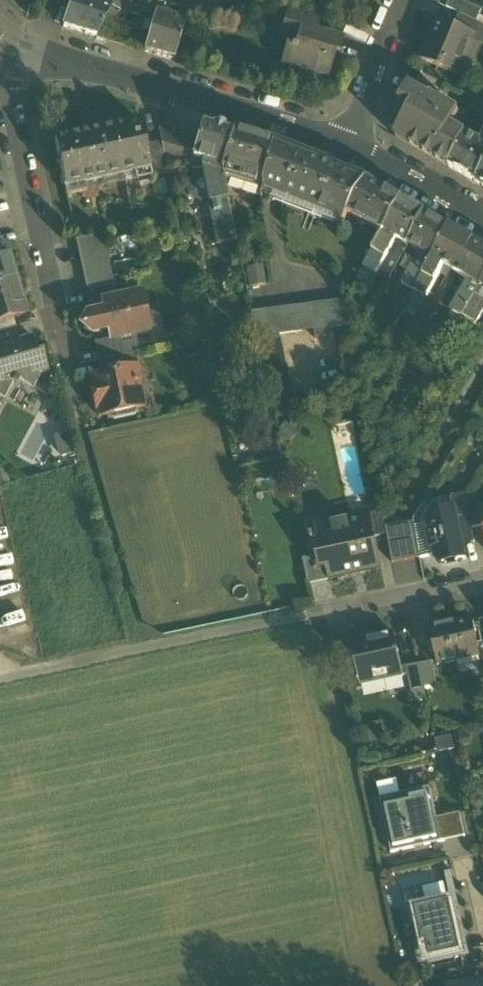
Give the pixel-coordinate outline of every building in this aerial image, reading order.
[(90,0),(74,0),(63,26),(96,36),(110,8),(90,0)] [(96,36),(108,40),(123,9),(127,0),(114,0),(110,8),(96,36)] [(123,9),(139,16),(140,12),(154,18),(155,14),(160,16),(165,5),(155,0),(127,0),(123,9)] [(165,5),(181,10),(185,0),(155,0),(165,5)] [(255,0),(246,0),(242,8),(251,12),(256,0),(255,0)] [(350,10),(355,0),(329,0),(350,10)] [(465,0),(450,0),(446,8),(467,18),(474,5),(466,0),(465,0)] [(466,0),(474,5),(467,18),(476,22),(482,10),(482,11),(482,0),(466,0)] [(315,15),(290,3),(284,24),(301,28),(301,27),(311,30),(315,15)] [(160,16),(155,14),(154,18),(144,51),(175,60),(186,24),(160,16)] [(476,35),(438,18),(420,59),(459,76),(476,35)] [(311,30),(301,27),(301,28),(296,47),(292,46),(287,65),(329,77),(340,39),(311,30)] [(446,84),(422,73),(413,89),(431,99),(432,98),(437,101),(446,84)] [(437,101),(432,98),(431,99),(413,89),(399,114),(407,118),(396,137),(449,167),(467,135),(452,127),(460,113),(442,103),(442,104),(437,101)] [(141,121),(55,139),(67,193),(88,189),(86,181),(136,171),(138,179),(153,175),(147,147),(141,121)] [(232,132),(204,123),(193,158),(206,161),(222,166),(232,132)] [(197,142),(159,131),(162,144),(165,158),(191,166),(197,142)] [(272,143),(232,132),(222,166),(221,170),(224,188),(230,186),(262,196),(262,190),(261,182),(272,143)] [(467,135),(449,167),(477,182),(482,171),(482,144),(482,143),(467,135)] [(289,150),(272,143),(261,182),(262,190),(274,195),(314,210),(331,166),(289,150)] [(162,144),(147,147),(153,175),(168,172),(165,158),(162,144)] [(206,161),(193,158),(191,166),(194,173),(203,171),(206,161)] [(222,166),(206,161),(203,171),(211,204),(227,201),(224,188),(221,170),(222,166)] [(331,166),(314,210),(343,221),(348,213),(366,180),(331,166)] [(209,201),(203,171),(194,173),(186,185),(188,195),(200,203),(209,201)] [(403,200),(366,180),(348,213),(384,233),(385,231),(403,200)] [(427,214),(403,200),(385,231),(394,237),(409,245),(427,214)] [(227,201),(211,204),(220,245),(236,242),(227,201)] [(427,214),(409,245),(424,254),(433,259),(451,227),(427,214)] [(475,241),(451,227),(433,259),(442,264),(457,273),(475,241)] [(384,233),(373,251),(386,259),(395,243),(391,240),(394,237),(385,231),(384,233)] [(102,233),(77,239),(88,291),(114,286),(102,233)] [(475,241),(457,273),(473,282),(482,287),(482,284),(482,246),(475,241)] [(16,279),(6,244),(0,246),(0,284),(16,279)] [(386,259),(373,251),(365,267),(377,274),(386,259)] [(421,259),(419,257),(409,274),(421,281),(433,259),(424,254),(421,259)] [(433,259),(421,281),(432,288),(442,271),(439,269),(442,264),(433,259)] [(260,263),(244,266),(248,287),(264,284),(260,263)] [(421,281),(409,274),(403,285),(415,291),(421,281)] [(0,284),(0,321),(5,320),(26,313),(16,279),(0,284)] [(432,288),(421,281),(415,291),(425,297),(427,298),(432,288)] [(470,286),(467,285),(458,301),(470,308),(471,307),(482,287),(473,282),(470,286)] [(114,286),(88,291),(91,302),(101,300),(116,297),(114,286)] [(482,287),(471,307),(482,313),(482,312),(482,288),(482,287)] [(425,297),(415,291),(406,306),(416,312),(425,297)] [(116,297),(101,300),(103,309),(118,306),(116,297)] [(346,299),(310,303),(313,329),(349,325),(346,299)] [(470,308),(458,301),(452,311),(464,318),(470,308)] [(310,303),(263,309),(267,335),(279,334),(313,329),(310,303)] [(146,310),(126,314),(124,304),(118,306),(103,309),(89,312),(87,313),(85,314),(83,316),(82,319),(82,322),(82,325),(83,328),(85,330),(87,331),(89,333),(93,333),(108,330),(109,338),(120,335),(121,340),(131,338),(130,335),(150,331),(146,310)] [(482,313),(471,307),(470,308),(464,318),(476,325),(482,313)] [(279,334),(267,335),(263,309),(251,312),(272,415),(295,410),(279,334)] [(2,333),(8,331),(5,320),(0,321),(0,333),(2,333)] [(479,324),(471,339),(481,344),(482,341),(482,327),(479,324)] [(0,346),(0,387),(13,383),(18,386),(20,382),(33,389),(41,376),(50,373),(44,352),(38,353),(35,341),(28,343),(23,350),(19,351),(16,341),(6,344),(6,345),(0,346)] [(136,353),(99,361),(102,373),(135,366),(139,366),(136,353)] [(102,373),(98,374),(99,378),(94,385),(95,389),(91,390),(96,414),(110,411),(116,415),(144,409),(138,380),(134,380),(131,367),(135,366),(102,373)] [(339,452),(356,451),(355,422),(338,423),(339,452)] [(464,493),(453,496),(451,500),(452,507),(454,507),(458,526),(459,526),(471,523),(467,505),(464,493)] [(480,508),(479,503),(467,505),(471,523),(472,528),(482,525),(482,523),(480,508)] [(452,507),(431,512),(428,519),(430,530),(427,530),(431,550),(434,550),(436,559),(444,564),(466,559),(459,526),(458,526),(454,507),(452,507)] [(383,511),(370,514),(375,537),(387,535),(386,528),(383,511)] [(370,514),(327,523),(329,534),(319,536),(319,534),(310,536),(311,541),(313,540),(317,556),(324,555),(330,580),(343,577),(342,574),(379,565),(373,538),(375,537),(370,514)] [(392,563),(420,558),(413,523),(386,528),(387,535),(392,563)] [(317,556),(303,559),(308,584),(330,580),(324,555),(317,556)] [(472,619),(429,628),(438,666),(481,657),(472,619)] [(379,637),(367,640),(367,641),(352,645),(360,683),(402,674),(394,635),(379,639),(379,637)] [(432,662),(419,665),(424,686),(436,683),(432,662)] [(419,665),(406,667),(411,694),(425,691),(424,686),(419,665)] [(438,820),(430,786),(380,798),(393,854),(443,843),(438,820)] [(460,815),(438,820),(443,843),(465,838),(460,815)] [(420,967),(471,955),(462,920),(456,921),(451,898),(406,910),(420,967)]
